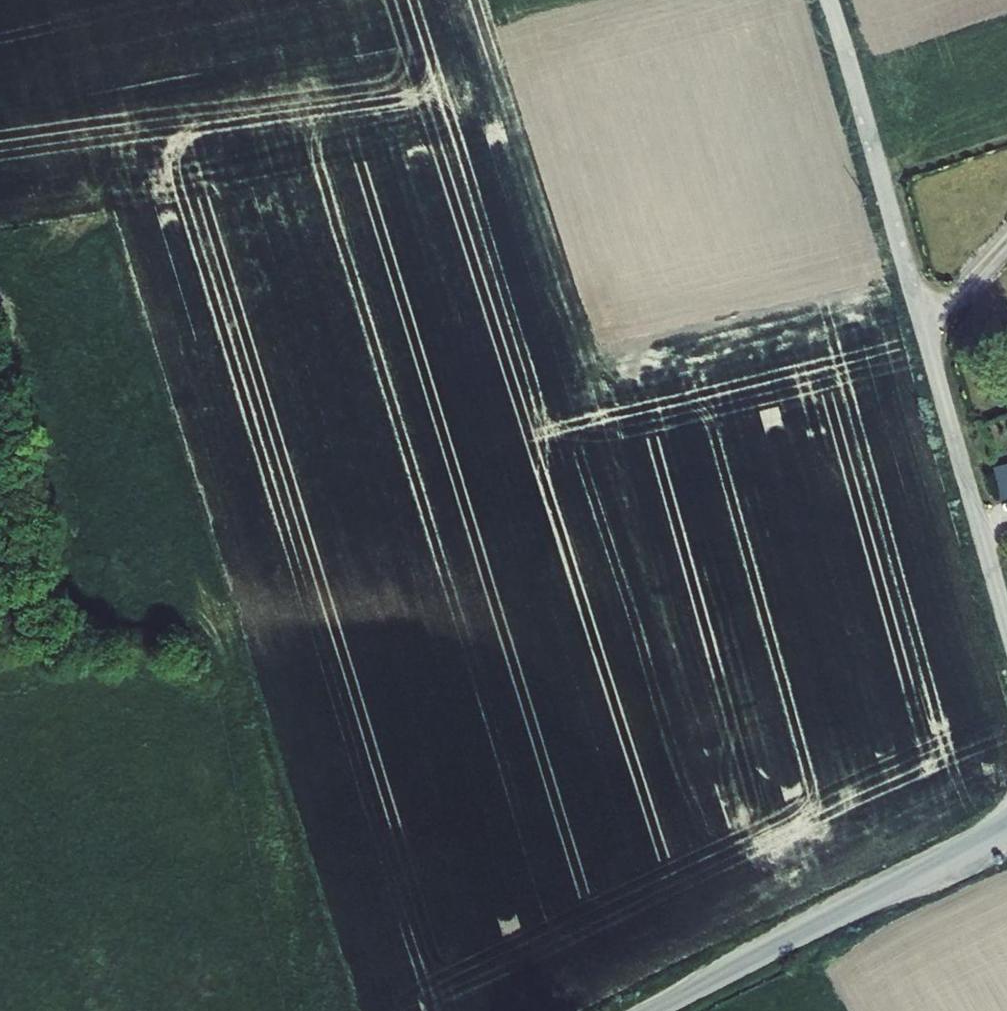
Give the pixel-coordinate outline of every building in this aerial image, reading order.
[(986,472),(993,495),(1006,491),(1006,466),(986,472)]
